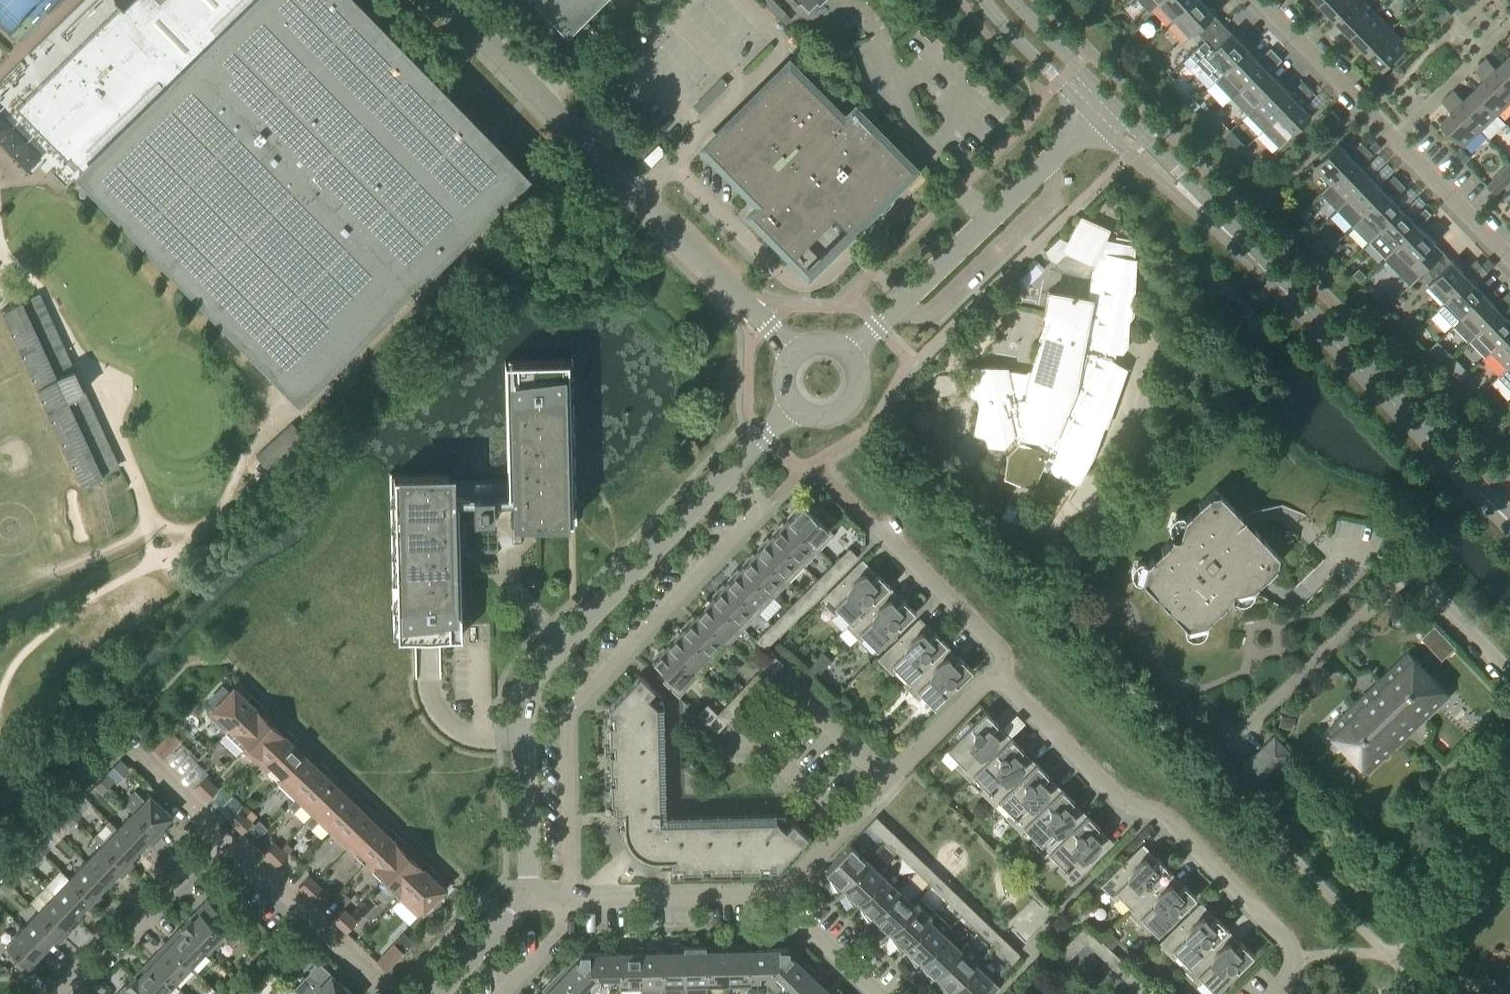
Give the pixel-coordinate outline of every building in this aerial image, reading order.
[(158,0),(144,15),(136,22),(115,1),(114,2),(120,8),(16,109),(66,160),(63,163),(64,163),(74,154),(86,166),(79,173),(299,397),(492,208),(526,175),(354,0),(158,0)] [(604,0),(531,0),(567,36),(604,0)] [(785,13),(773,0),(764,0),(762,1),(779,19),(785,13)] [(1160,4),(1159,3),(1163,0),(1138,0),(1150,13),(1160,4)] [(1196,0),(1163,0),(1159,3),(1160,4),(1175,20),(1196,0)] [(1206,40),(1224,24),(1216,15),(1202,0),(1196,0),(1175,20),(1191,38),(1198,31),(1206,40)] [(1357,0),(1324,0),(1321,3),(1336,20),(1357,0)] [(1377,12),(1365,0),(1357,0),(1336,20),(1352,36),(1377,12)] [(1444,24),(1453,15),(1448,9),(1438,18),(1444,24)] [(1368,53),(1393,29),(1377,12),(1352,36),(1368,53)] [(581,51),(599,34),(587,22),(569,39),(581,51)] [(1217,80),(1218,80),(1225,73),(1249,50),(1224,24),(1206,40),(1191,54),(1192,55),(1193,55),(1217,80)] [(1385,70),(1409,46),(1393,29),(1368,53),(1385,70)] [(1141,50),(1148,43),(1137,31),(1130,38),(1141,50)] [(1270,63),(1278,54),(1272,48),(1264,56),(1270,63)] [(1225,73),(1218,80),(1234,97),(1265,67),(1249,50),(1225,73)] [(1275,68),(1284,60),(1278,54),(1270,63),(1275,68)] [(1508,58),(1498,68),(1488,59),(1482,65),(1509,93),(1509,60),(1508,58)] [(845,119),(789,63),(704,146),(760,203),(750,213),(792,256),(834,215),(849,231),(876,204),(883,211),(891,202),(885,196),(913,168),(855,109),(845,119)] [(1509,103),(1509,93),(1482,65),(1476,70),(1485,80),(1475,90),(1499,114),(1509,103)] [(1250,114),(1281,83),(1265,67),(1234,97),(1250,114)] [(700,112),(728,84),(722,78),(694,106),(700,112)] [(1301,96),(1310,87),(1304,81),(1295,89),(1301,96)] [(1265,130),(1297,100),(1281,83),(1250,114),(1265,130)] [(1307,101),(1315,93),(1310,87),(1301,96),(1307,101)] [(1499,114),(1475,90),(1465,100),(1455,90),(1449,96),(1482,130),(1499,114)] [(1465,147),(1482,130),(1449,96),(1443,102),(1453,112),(1442,123),(1465,147)] [(1265,130),(1281,147),(1313,116),(1297,100),(1265,130)] [(1332,127),(1341,119),(1332,110),(1324,119),(1332,127)] [(1361,157),(1369,148),(1363,142),(1355,151),(1361,157)] [(1376,142),(1369,148),(1375,154),(1382,148),(1376,142)] [(666,151),(658,144),(644,158),(651,166),(666,151)] [(1332,184),(1356,161),(1340,144),(1315,167),(1331,184),(1332,184)] [(1241,152),(1247,158),(1253,153),(1247,147),(1241,152)] [(1366,162),(1375,154),(1369,148),(1361,157),(1366,162)] [(1457,153),(1466,162),(1471,158),(1461,148),(1457,153)] [(1339,211),(1373,178),(1356,161),(1332,184),(1331,184),(1322,193),(1339,211)] [(1509,182),(1509,164),(1488,186),(1497,195),(1509,182)] [(1393,190),(1401,182),(1395,175),(1386,184),(1393,190)] [(1354,227),(1388,194),(1373,178),(1339,211),(1354,227)] [(1398,195),(1406,187),(1401,182),(1393,190),(1398,195)] [(1380,234),(1404,210),(1388,194),(1354,227),(1369,242),(1379,233),(1380,234)] [(1424,222),(1432,214),(1426,208),(1418,216),(1424,222)] [(1307,209),(1300,215),(1306,221),(1313,215),(1307,209)] [(1395,250),(1420,226),(1404,210),(1380,234),(1395,250)] [(1094,266),(1088,300),(1048,292),(1044,316),(1048,318),(1045,328),(1040,340),(1041,341),(1028,376),(1007,373),(1006,368),(971,366),(966,394),(978,396),(980,405),(975,433),(987,437),(989,446),(1003,447),(1013,437),(1014,441),(1016,444),(1006,455),(1004,476),(1036,485),(1043,469),(1051,471),(1050,471),(1077,483),(1093,455),(1103,426),(1106,427),(1125,368),(1110,359),(1111,356),(1112,351),(1120,352),(1126,346),(1127,321),(1132,315),(1135,259),(1135,242),(1106,237),(1109,230),(1081,217),(1068,242),(1060,238),(1047,252),(1049,257),(1052,260),(1056,263),(1067,253),(1094,266)] [(1445,253),(1420,226),(1395,250),(1385,259),(1411,285),(1428,269),(1428,270),(1445,253)] [(1338,241),(1332,234),(1325,240),(1332,247),(1338,241)] [(1339,242),(1333,247),(1337,252),(1343,246),(1339,242)] [(1464,272),(1445,253),(1428,270),(1436,278),(1429,285),(1445,302),(1446,302),(1470,279),(1474,275),(1483,266),(1477,260),(1464,272)] [(1488,272),(1483,266),(1474,275),(1479,281),(1488,272)] [(1362,270),(1356,276),(1361,281),(1366,275),(1362,270)] [(1446,302),(1445,302),(1439,307),(1456,324),(1486,295),(1470,279),(1446,302)] [(1388,307),(1396,299),(1388,291),(1380,299),(1388,307)] [(82,485),(120,467),(39,293),(1,310),(82,485)] [(1500,301),(1506,308),(1509,304),(1509,294),(1509,293),(1500,301)] [(1472,341),(1502,312),(1486,295),(1456,324),(1471,340),(1472,341)] [(1472,341),(1487,357),(1493,351),(1493,352),(1509,335),(1509,320),(1507,318),(1509,315),(1509,304),(1506,308),(1502,312),(1472,341)] [(1509,367),(1509,335),(1493,352),(1509,368),(1509,367)] [(576,523),(572,357),(571,357),(571,360),(505,361),(508,480),(483,481),(483,521),(494,521),(494,502),(505,501),(515,501),(516,522),(561,521),(575,520),(575,523),(576,523)] [(1455,358),(1447,365),(1446,366),(1454,374),(1455,373),(1462,366),(1455,358)] [(1509,368),(1500,376),(1509,387),(1509,367),(1509,368)] [(1480,398),(1486,404),(1491,399),(1485,393),(1480,398)] [(272,474),(308,442),(293,426),(292,424),(256,456),(263,463),(272,474)] [(391,477),(391,474),(390,474),(394,640),(395,640),(395,637),(426,637),(461,636),(458,503),(472,502),(473,521),(483,521),(483,481),(450,481),(450,475),(391,477)] [(1283,559),(1255,529),(1215,488),(1185,517),(1186,518),(1180,535),(1178,537),(1174,536),(1147,562),(1148,563),(1143,580),(1142,580),(1187,627),(1187,626),(1205,622),(1205,623),(1232,597),(1232,594),(1234,591),(1252,587),(1252,588),(1283,559)] [(830,499),(825,494),(818,501),(817,503),(822,508),(823,506),(830,499)] [(819,550),(834,534),(802,503),(787,519),(819,550)] [(1000,517),(1015,527),(1023,513),(1009,504),(1000,517)] [(804,566),(819,550),(787,519),(772,535),(804,566)] [(789,581),(804,566),(772,535),(757,551),(789,581)] [(845,569),(857,557),(849,549),(837,561),(845,569)] [(774,597),(789,581),(757,551),(742,566),(774,597)] [(871,579),(867,575),(870,572),(860,562),(822,600),(835,614),(839,611),(851,623),(886,589),(887,589),(890,586),(878,573),(871,579)] [(830,584),(841,572),(833,564),(822,576),(830,584)] [(759,612),(774,597),(742,566),(727,582),(759,612)] [(814,599),(826,587),(818,579),(806,591),(814,599)] [(744,628),(759,612),(727,582),(712,598),(744,628)] [(896,605),(892,601),(895,598),(887,589),(886,589),(851,623),(847,626),(861,640),(864,636),(877,649),(916,611),(903,598),(896,605)] [(799,614),(811,603),(803,595),(791,606),(799,614)] [(729,644),(744,628),(712,598),(697,613),(729,644)] [(783,629),(795,618),(787,610),(775,621),(783,629)] [(714,659),(729,644),(697,613),(682,629),(714,659)] [(928,638),(925,634),(928,630),(918,620),(879,658),(893,672),(896,669),(908,681),(909,681),(944,647),(944,648),(948,644),(935,631),(928,638)] [(768,645),(780,633),(772,625),(760,637),(768,645)] [(699,675),(714,659),(682,629),(667,645),(699,675)] [(789,653),(797,646),(788,637),(781,645),(789,653)] [(679,696),(699,675),(667,645),(652,661),(662,670),(656,675),(679,696)] [(954,663),(950,660),(953,657),(944,648),(944,647),(909,681),(908,681),(905,684),(918,698),(922,695),(935,708),(973,670),(961,657),(954,663)] [(808,667),(809,668),(816,676),(817,676),(832,661),(822,652),(808,667)] [(1390,712),(1431,674),(1410,652),(1369,690),(1390,712)] [(1352,653),(1347,658),(1356,667),(1361,663),(1352,653)] [(767,679),(778,667),(770,660),(758,672),(767,679)] [(639,674),(608,706),(609,713),(609,743),(613,743),(614,752),(609,752),(610,772),(614,772),(614,781),(610,781),(611,801),(614,801),(615,811),(623,811),(624,823),(624,826),(633,826),(633,831),(636,837),(640,841),(645,846),(651,848),(656,848),(656,857),(660,857),(671,856),(671,865),(682,865),(682,869),(702,869),(702,864),(711,864),(711,868),(731,868),(731,864),(739,864),(740,868),(776,867),(807,835),(797,825),(792,820),(785,828),(776,819),(659,822),(656,705),(647,696),(654,688),(639,674)] [(1410,734),(1451,695),(1431,674),(1390,712),(1410,734)] [(752,695),(763,683),(755,675),(744,687),(752,695)] [(214,721),(226,732),(252,705),(234,688),(229,693),(228,692),(227,692),(226,692),(225,692),(224,692),(223,692),(222,692),(221,692),(220,692),(219,693),(218,694),(218,695),(217,695),(217,696),(217,697),(216,698),(216,699),(216,700),(217,701),(217,702),(218,703),(218,704),(219,704),(214,709),(208,715),(214,721)] [(1349,751),(1390,712),(1369,690),(1329,729),(1349,751)] [(737,711),(748,699),(740,691),(729,703),(737,711)] [(275,716),(263,705),(258,711),(252,705),(226,732),(244,749),(275,716)] [(716,732),(726,723),(707,705),(698,715),(716,732)] [(995,734),(991,730),(998,723),(986,711),(947,749),(960,762),(956,765),(970,779),(973,776),(973,775),(1008,741),(1007,740),(998,731),(995,734)] [(1370,772),(1410,734),(1390,712),(1349,751),(1370,772)] [(1281,715),(1279,725),(1291,729),(1294,718),(1281,715)] [(261,765),(287,738),(281,733),(287,728),(275,716),(244,749),(261,765)] [(164,758),(181,740),(172,731),(155,749),(164,758)] [(1021,760),(1017,756),(1024,749),(1011,736),(1007,740),(1008,741),(973,775),(973,776),(985,788),(982,791),(995,805),(999,801),(998,801),(1033,766),(1024,757),(1021,760)] [(1283,762),(1291,754),(1275,736),(1266,745),(1283,762)] [(309,750),(298,738),(292,744),(287,738),(261,765),(267,771),(272,766),(283,776),(284,776),(309,750)] [(1274,770),(1283,762),(1266,745),(1258,753),(1274,770)] [(296,798),(321,771),(316,766),(321,761),(309,750),(284,776),(283,776),(278,782),(295,798),(296,798)] [(1265,778),(1274,770),(1258,753),(1249,761),(1265,778)] [(108,773),(117,781),(129,768),(121,760),(108,773)] [(1257,787),(1265,778),(1249,761),(1240,769),(1257,787)] [(1046,786),(1042,782),(1049,775),(1036,762),(1033,766),(998,801),(999,801),(1011,813),(1007,817),(1021,830),(1024,827),(1059,792),(1058,792),(1049,783),(1046,786)] [(344,783),(332,771),(327,777),(321,771),(296,798),(295,798),(288,805),(294,811),(300,805),(312,815),(318,809),(318,810),(344,783)] [(106,774),(100,780),(108,788),(114,782),(106,774)] [(201,793),(211,783),(205,777),(195,787),(201,793)] [(100,780),(94,787),(102,794),(108,788),(100,780)] [(207,799),(218,789),(211,783),(201,793),(207,799)] [(336,826),(356,805),(351,799),(356,794),(344,783),(318,810),(318,809),(312,815),(305,822),(312,828),(319,821),(330,831),(335,826),(336,826)] [(1072,811),(1068,807),(1075,801),(1062,788),(1058,792),(1059,792),(1024,827),(1036,839),(1033,842),(1046,856),(1050,853),(1049,852),(1084,818),(1083,818),(1075,809),(1072,811)] [(169,804),(154,790),(150,795),(165,809),(169,804)] [(134,812),(160,836),(166,830),(162,826),(172,816),(165,809),(150,795),(145,800),(135,791),(124,802),(134,812)] [(379,816),(367,804),(362,810),(356,805),(336,826),(335,826),(330,831),(336,837),(347,848),(353,842),(353,843),(379,816)] [(69,813),(76,821),(82,815),(75,807),(69,813)] [(236,826),(246,816),(240,810),(229,820),(236,826)] [(251,810),(246,816),(252,821),(257,816),(251,810)] [(140,849),(149,840),(153,844),(160,836),(134,812),(118,828),(140,849)] [(71,827),(76,821),(69,813),(63,820),(71,827)] [(1097,837),(1093,833),(1100,827),(1087,814),(1083,818),(1084,818),(1049,852),(1050,853),(1062,865),(1058,868),(1072,882),(1110,844),(1100,834),(1097,837)] [(242,833),(252,822),(252,821),(246,816),(236,826),(242,833)] [(370,859),(391,838),(385,833),(390,827),(379,816),(353,843),(353,842),(347,848),(354,854),(359,848),(370,859)] [(882,837),(889,829),(876,817),(869,825),(882,837)] [(128,870),(134,863),(130,859),(140,849),(118,828),(102,845),(128,870)] [(897,852),(904,844),(892,833),(885,840),(897,852)] [(413,849),(402,838),(396,843),(391,838),(370,859),(365,864),(371,870),(376,865),(387,875),(388,876),(413,849)] [(37,847),(45,854),(50,848),(43,841),(37,847)] [(270,859),(280,849),(274,843),(264,854),(270,859)] [(838,890),(842,886),(866,860),(850,844),(825,870),(833,877),(830,879),(838,890)] [(102,845),(86,862),(108,882),(117,873),(122,877),(128,870),(102,845)] [(39,860),(45,854),(37,847),(31,853),(39,860)] [(1152,864),(1148,860),(1151,857),(1141,847),(1103,885),(1116,899),(1120,896),(1132,907),(1132,908),(1167,874),(1168,874),(1171,871),(1159,858),(1152,864)] [(913,867),(920,859),(908,848),(901,855),(913,867)] [(277,866),(287,855),(280,849),(270,859),(277,866)] [(425,861),(413,849),(388,876),(387,875),(382,881),(388,887),(399,897),(400,898),(405,893),(425,871),(420,866),(425,861)] [(853,905),(857,901),(882,875),(866,860),(842,886),(848,892),(846,894),(853,905)] [(70,878),(96,903),(103,897),(98,893),(108,882),(86,862),(70,878)] [(928,882),(936,874),(924,863),(916,870),(928,882)] [(431,877),(425,871),(405,893),(400,898),(412,909),(418,915),(423,910),(428,904),(429,905),(430,906),(431,906),(432,906),(433,906),(434,906),(435,906),(436,906),(437,906),(438,905),(439,904),(439,903),(440,902),(441,902),(441,901),(441,900),(441,899),(441,898),(441,897),(440,896),(440,895),(439,895),(439,894),(449,883),(436,871),(431,877)] [(5,880),(13,887),(19,881),(11,873),(5,880)] [(1177,890),(1173,886),(1176,883),(1168,874),(1167,874),(1132,908),(1132,907),(1128,911),(1142,925),(1145,921),(1158,934),(1197,896),(1184,883),(1177,890)] [(869,920),(873,916),(898,890),(882,875),(857,901),(864,907),(861,909),(869,920)] [(305,893),(315,882),(309,876),(299,887),(305,893)] [(944,897),(951,889),(939,877),(932,885),(944,897)] [(76,916),(85,906),(90,910),(96,903),(70,878),(54,895),(76,916)] [(13,887),(5,880),(0,885),(0,887),(7,893),(13,887)] [(311,899),(322,888),(315,882),(305,893),(311,899)] [(885,935),(889,931),(888,930),(913,904),(898,890),(873,916),(880,922),(877,924),(885,935)] [(960,912),(967,904),(955,892),(948,900),(960,912)] [(64,937),(71,930),(67,925),(76,916),(54,895),(38,912),(64,937)] [(936,912),(920,897),(913,904),(888,930),(889,931),(895,937),(893,939),(900,950),(904,946),(904,945),(936,912)] [(243,934),(207,900),(197,910),(200,913),(193,920),(191,917),(182,927),(206,950),(205,951),(208,953),(224,936),(234,945),(243,934)] [(1410,911),(1416,906),(1413,903),(1407,908),(1410,911)] [(1209,923),(1206,919),(1209,915),(1199,905),(1160,943),(1174,957),(1177,954),(1189,966),(1190,966),(1225,932),(1229,929),(1216,916),(1209,923)] [(975,926),(983,919),(970,907),(963,915),(975,926)] [(340,926),(350,915),(344,909),(333,920),(340,926)] [(44,949),(54,939),(58,943),(64,937),(38,912),(22,929),(44,949)] [(916,965),(920,961),(920,960),(945,934),(951,927),(936,912),(904,945),(904,946),(911,952),(908,954),(916,965)] [(346,932),(356,921),(350,915),(340,926),(346,932)] [(991,941),(998,934),(986,922),(979,930),(991,941)] [(1104,943),(1085,925),(1065,946),(1059,953),(1058,954),(1067,962),(1086,942),(1139,993),(1147,984),(1111,949),(1104,943)] [(206,950),(182,927),(173,936),(175,939),(169,945),(167,942),(166,943),(190,966),(205,951),(206,950)] [(22,929),(6,945),(19,958),(15,962),(28,975),(40,963),(35,958),(44,949),(22,929)] [(1235,948),(1231,944),(1234,942),(1225,932),(1190,966),(1189,966),(1186,969),(1199,983),(1203,980),(1216,993),(1254,955),(1242,942),(1235,948)] [(931,980),(936,976),(935,975),(960,949),(945,934),(920,960),(920,961),(926,967),(924,968),(931,980)] [(1112,934),(1104,943),(1111,949),(1119,941),(1112,934)] [(1059,953),(1065,946),(1056,937),(1049,944),(1059,953)] [(1011,960),(1018,953),(1005,941),(998,948),(1011,960)] [(174,983),(190,966),(166,943),(157,953),(159,955),(153,962),(174,983)] [(386,970),(404,952),(394,943),(377,961),(386,970)] [(706,984),(728,983),(727,945),(714,945),(715,950),(705,950),(706,984)] [(740,949),(739,945),(727,945),(728,983),(749,983),(749,949),(740,949)] [(662,951),(663,993),(680,993),(685,993),(685,984),(684,946),(671,946),(671,951),(662,951)] [(696,950),(696,946),(684,946),(685,984),(706,984),(705,950),(696,950)] [(619,986),(641,985),(641,947),(628,947),(628,952),(619,952),(620,975),(619,975),(619,986)] [(641,947),(641,985),(642,993),(663,993),(662,951),(653,951),(653,947),(641,947)] [(794,958),(788,953),(788,948),(749,949),(749,983),(760,983),(760,972),(775,972),(793,989),(794,990),(813,970),(797,954),(794,958)] [(951,991),(951,990),(976,964),(960,949),(935,975),(936,976),(942,982),(940,983),(947,993),(948,993),(951,991)] [(619,952),(579,953),(580,957),(574,963),(571,959),(556,975),(575,993),(591,993),(600,985),(599,976),(619,975),(620,975),(619,952)] [(153,962),(146,969),(143,967),(134,976),(153,993),(164,993),(174,983),(153,962)] [(294,989),(294,990),(294,991),(297,993),(353,993),(331,974),(319,962),(310,971),(294,989)] [(992,980),(976,964),(951,990),(951,991),(955,993),(978,993),(992,980)] [(241,983),(247,977),(239,970),(233,976),(241,983)] [(825,988),(819,981),(822,978),(813,970),(794,990),(793,989),(789,993),(819,993),(825,988)] [(556,975),(547,984),(550,988),(544,993),(575,993),(556,975)] [(134,976),(125,986),(128,988),(122,993),(153,993),(134,976)] [(235,989),(241,983),(233,976),(227,982),(235,989)]
